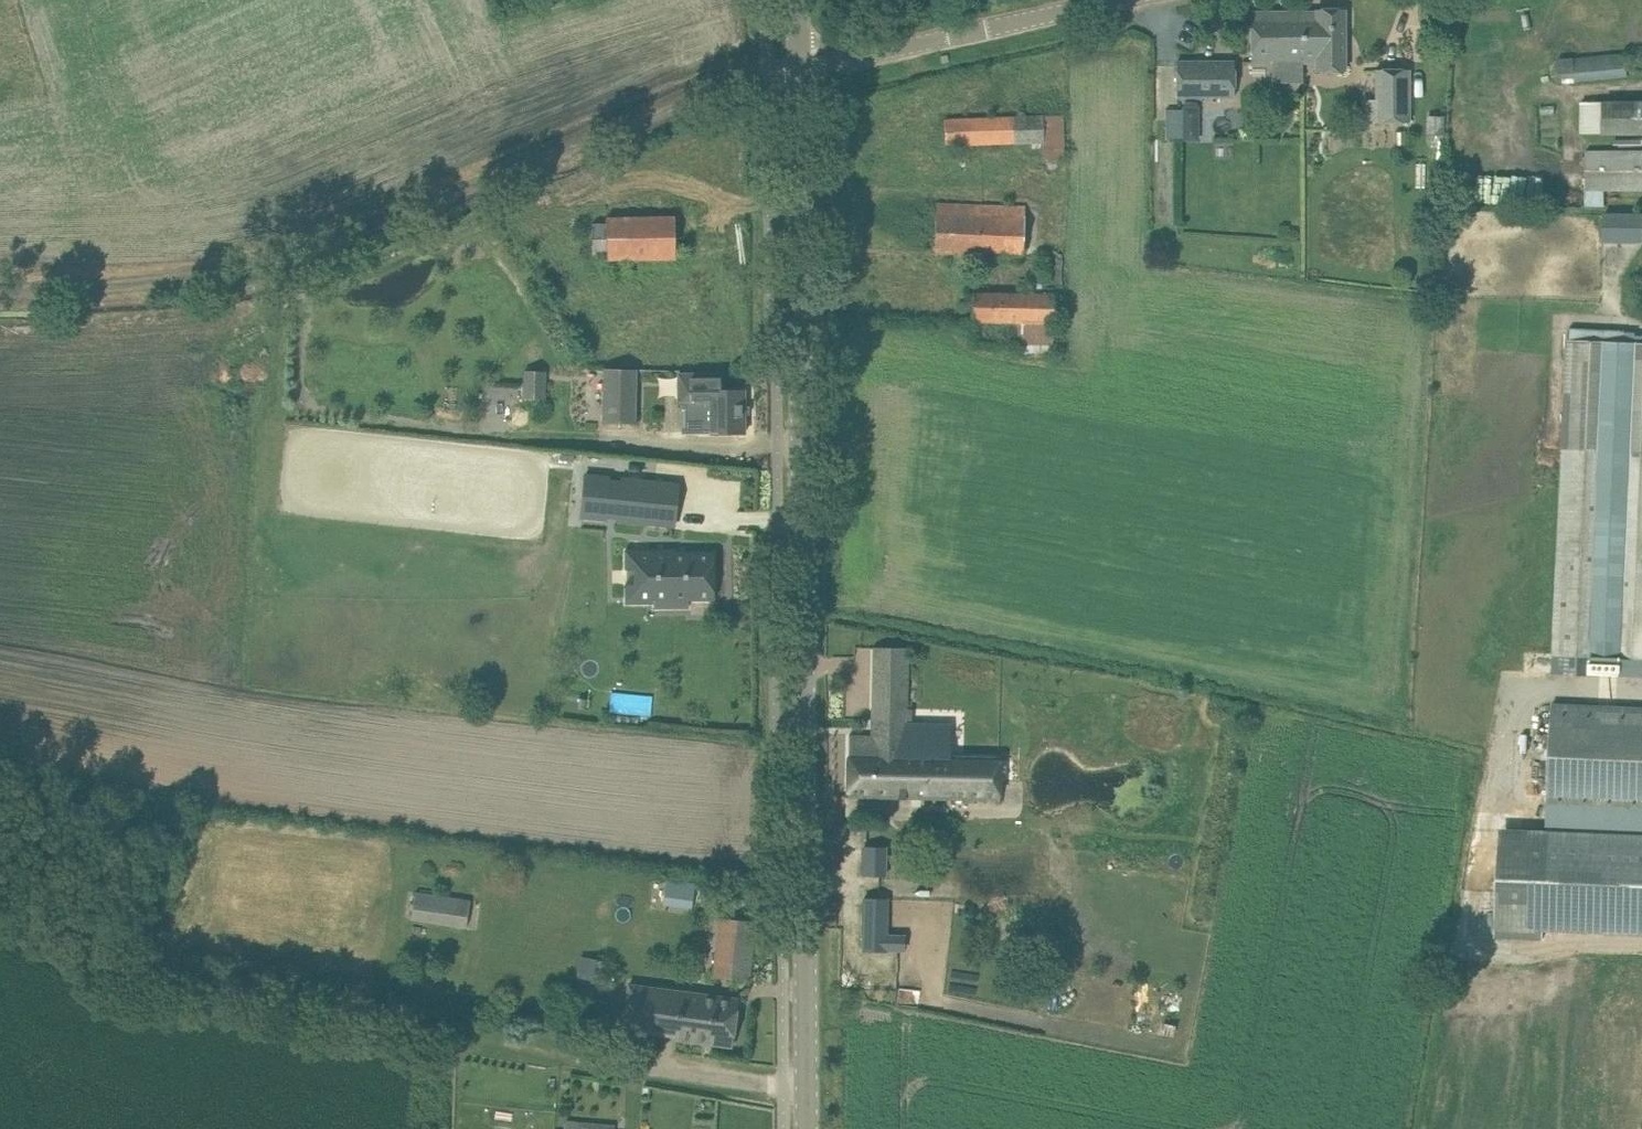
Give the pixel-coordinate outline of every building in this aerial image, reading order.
[(1303,12),(1303,62),(1316,62),(1316,71),(1345,71),(1345,31),(1344,9),(1316,9),(1316,12),(1303,12)] [(1251,12),(1251,34),(1251,63),(1303,62),(1303,12),(1251,12)] [(1574,57),(1576,83),(1630,79),(1628,52),(1574,57)] [(1233,60),(1177,61),(1177,97),(1234,97),(1233,60)] [(1376,122),(1409,122),(1409,69),(1376,70),(1376,122)] [(1641,135),(1641,103),(1580,103),(1580,134),(1641,135)] [(1183,109),(1183,127),(1198,127),(1199,107),(1197,107),(1184,107),(1183,107),(1183,109)] [(946,145),(1042,140),(1043,161),(1065,160),(1064,113),(944,119),(946,145)] [(1442,134),(1442,117),(1427,116),(1426,133),(1442,134)] [(1586,150),(1586,206),(1603,206),(1603,191),(1641,191),(1641,150),(1586,150)] [(1025,206),(959,204),(937,203),(935,251),(957,252),(1023,254),(1025,206)] [(1603,242),(1641,243),(1641,214),(1604,213),(1603,242)] [(607,259),(675,258),(674,216),(606,218),(606,224),(592,224),(592,253),(607,253),(607,259)] [(973,292),(972,321),(1019,322),(1019,347),(1025,347),(1025,354),(1052,355),(1053,323),(1054,294),(973,292)] [(555,308),(542,314),(550,327),(566,327),(555,308)] [(1554,655),(1641,658),(1641,342),(1637,342),(1625,342),(1625,333),(1569,331),(1568,342),(1567,342),(1563,449),(1562,477),(1556,603),(1554,655)] [(545,398),(546,371),(525,370),(524,399),(545,398)] [(602,370),(602,421),(635,421),(635,370),(602,370)] [(720,373),(678,373),(678,400),(680,400),(680,434),(710,433),(745,433),(745,406),(744,390),(720,390),(720,373)] [(586,474),(581,517),(606,520),(606,517),(608,517),(617,518),(616,521),(648,524),(674,526),(678,483),(625,478),(625,481),(610,479),(610,476),(586,474)] [(674,549),(625,550),(625,570),(627,570),(627,582),(627,583),(625,583),(625,587),(626,603),(655,603),(655,607),(688,607),(688,600),(700,600),(714,599),(713,552),(674,552),(674,549)] [(849,735),(848,796),(999,799),(1000,755),(954,755),(955,722),(907,722),(908,647),(873,646),(871,735),(849,735)] [(1498,877),(1495,935),(1543,937),(1544,928),(1641,933),(1641,709),(1553,705),(1546,833),(1522,832),(1520,878),(1498,877)] [(695,883),(666,879),(663,905),(692,909),(695,883)] [(714,898),(709,879),(696,882),(701,902),(714,898)] [(470,899),(415,891),(411,919),(466,927),(470,899)] [(862,899),(862,949),(900,949),(900,936),(877,936),(877,899),(862,899)] [(748,980),(754,921),(719,917),(713,976),(748,980)] [(738,998),(716,995),(649,987),(627,984),(621,1029),(643,1032),(675,1036),(675,1039),(710,1044),(731,1046),(738,998)] [(615,1124),(565,1120),(564,1128),(615,1128),(615,1124)]
